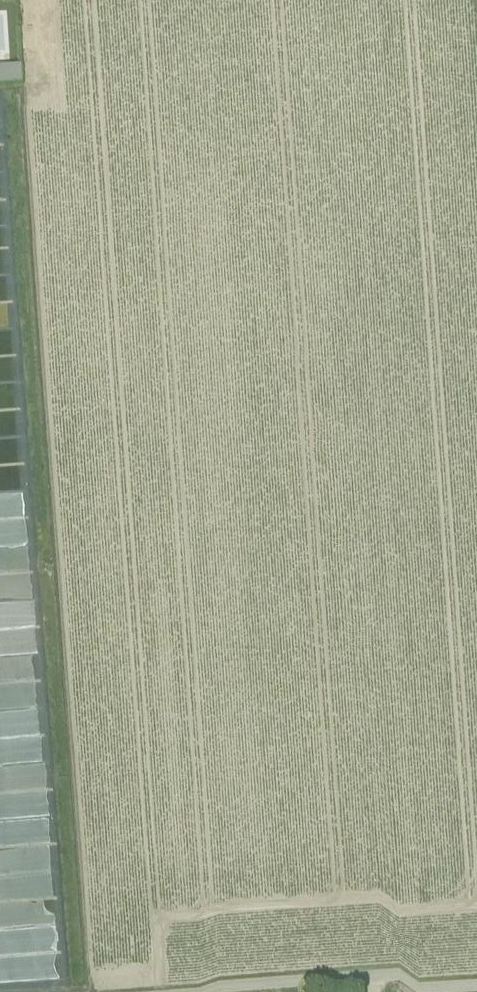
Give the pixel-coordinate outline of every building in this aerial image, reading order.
[(0,71),(0,88),(22,86),(22,70),(0,71)]
